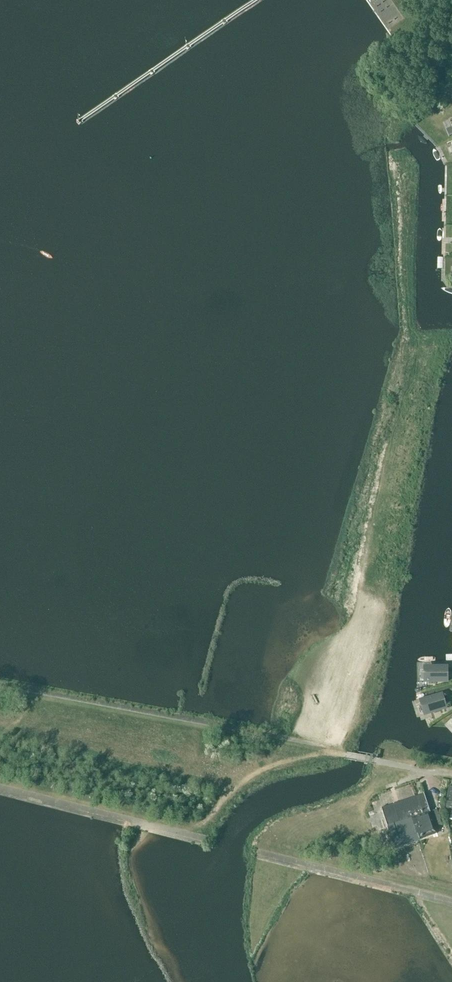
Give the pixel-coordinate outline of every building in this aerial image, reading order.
[(426,668),(427,682),(447,682),(447,668),(426,668)] [(422,702),(426,715),(445,709),(441,696),(422,702)] [(430,812),(424,794),(381,808),(387,827),(394,824),(399,841),(418,835),(412,818),(430,812)] [(437,810),(430,812),(412,818),(418,835),(419,839),(437,833),(435,827),(442,825),(437,810)]
